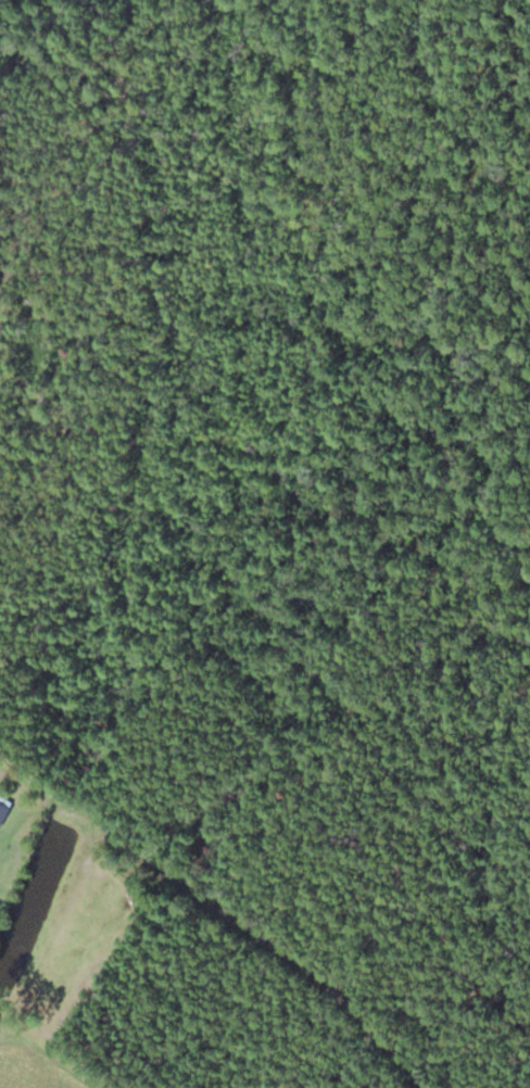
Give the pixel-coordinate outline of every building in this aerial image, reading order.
[(14,803),(0,795),(0,827),(14,803)]
